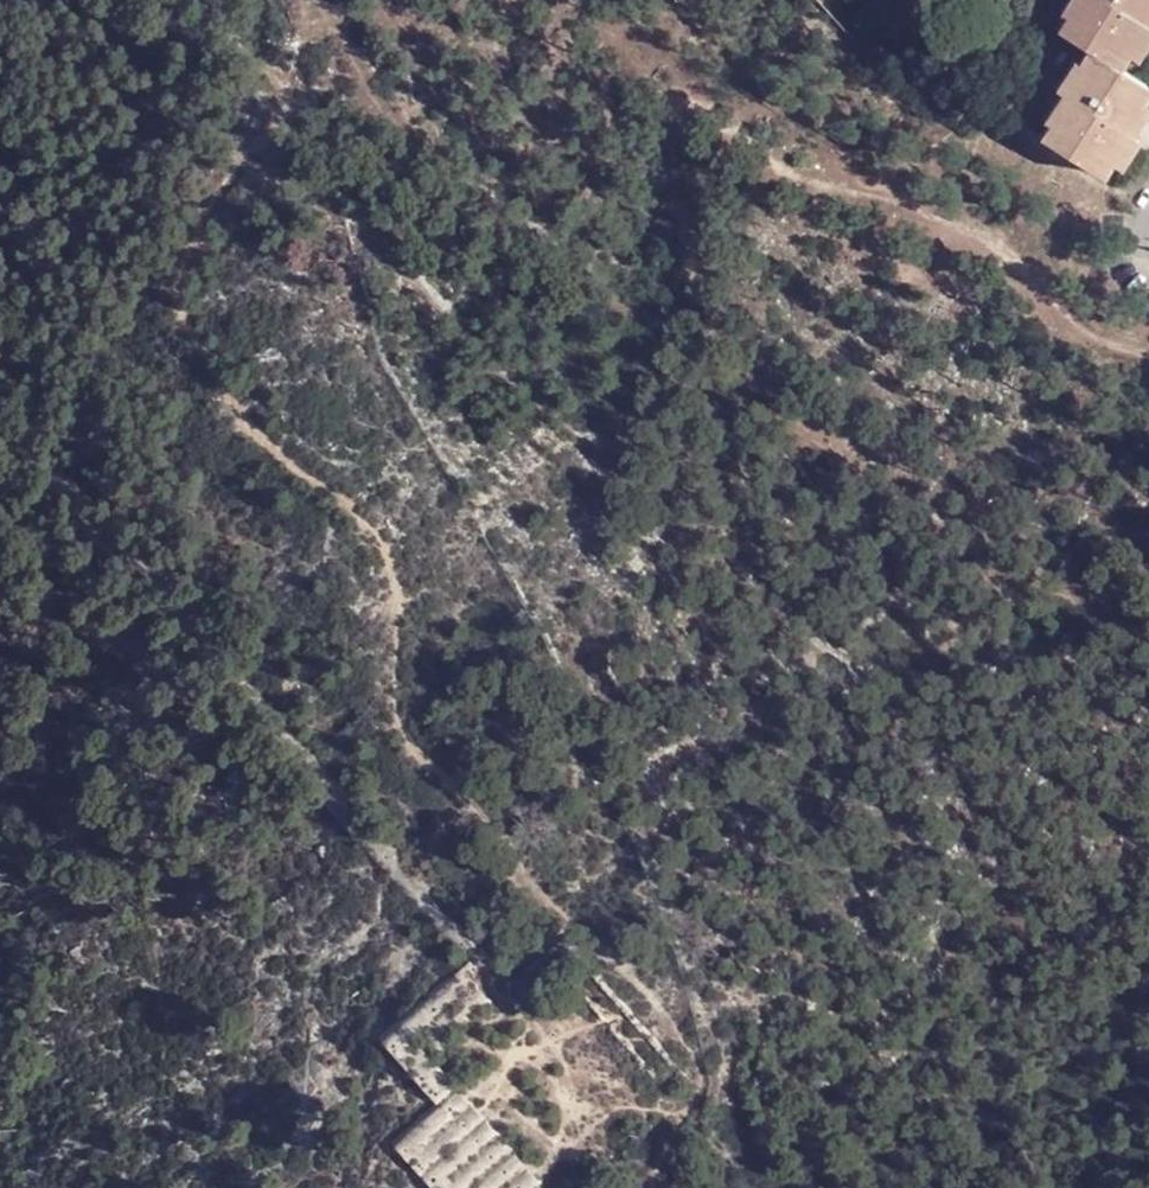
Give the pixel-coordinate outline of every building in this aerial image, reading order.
[(1079,62),(1116,85),(1123,70),(1134,76),(1148,50),(1148,45),(1144,41),(1148,33),(1148,0),(1070,0),(1054,27),(1059,30),(1050,44),(1079,62)] [(1116,85),(1079,62),(1072,77),(1067,75),(1048,105),(1054,108),(1036,136),(1042,140),(1033,154),(1098,196),(1105,182),(1114,186),(1134,157),(1127,152),(1145,125),(1137,119),(1146,105),(1116,85)] [(379,1041),(434,1108),(460,1093),(433,1059),(444,1050),(494,1005),(462,967),(379,1041)] [(444,1050),(433,1059),(460,1093),(540,1187),(560,1187),(444,1050)] [(460,1093),(434,1108),(396,1132),(421,1187),(540,1187),(460,1093)]
